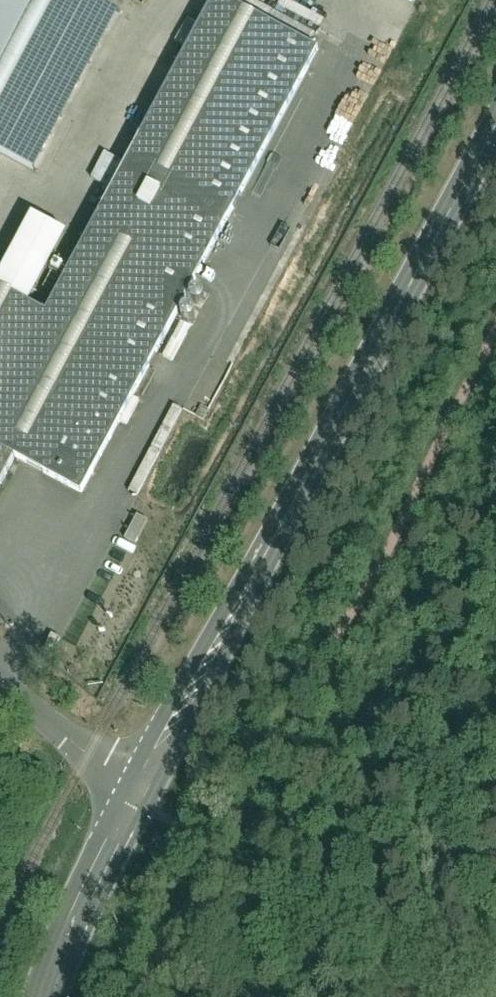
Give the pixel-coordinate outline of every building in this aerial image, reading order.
[(43,171),(125,13),(100,0),(0,0),(0,149),(43,171)] [(316,68),(218,17),(58,324),(0,294),(0,505),(22,463),(90,499),(316,68)] [(141,544),(151,520),(139,515),(129,539),(141,544)]
